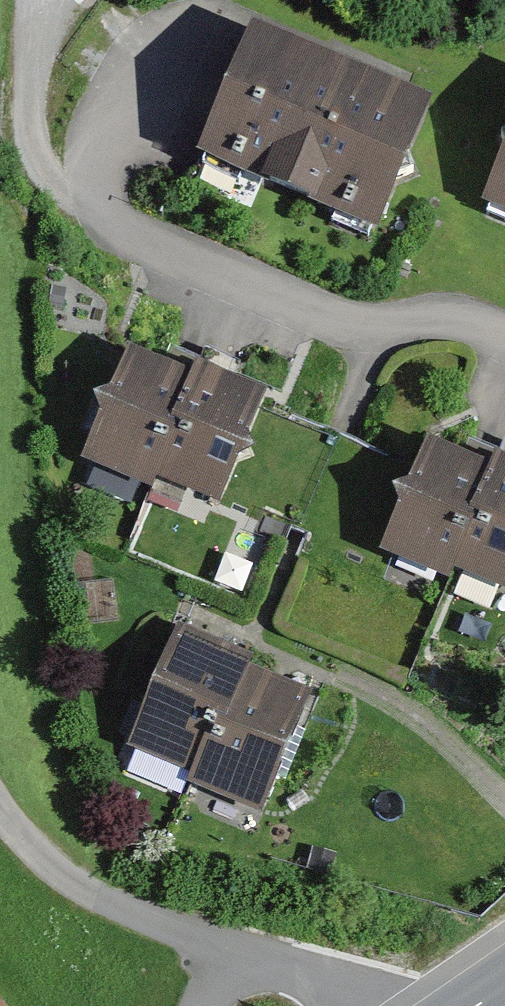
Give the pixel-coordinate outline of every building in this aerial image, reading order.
[(399,103),(253,43),(199,176),(258,198),(292,219),(332,229),(380,248),(404,194),(419,188),(415,167),(432,118),(399,103)] [(497,180),(481,217),(504,228),(504,168),(497,180)] [(188,384),(129,362),(109,411),(94,423),(98,435),(89,474),(156,505),(198,377),(188,384)] [(268,405),(198,377),(156,505),(224,521),(238,480),(253,472),(250,458),(268,405)] [(491,479),(427,453),(410,501),(393,513),(398,526),(381,566),(450,596),(454,585),(491,479)] [(494,469),(491,479),(454,585),(504,605),(504,473),(494,469)] [(261,662),(201,632),(145,745),(205,774),(254,676),(261,662)] [(320,709),(254,676),(205,774),(195,793),(262,826),(320,709)] [(0,983),(0,1005),(16,1005),(0,983)]
